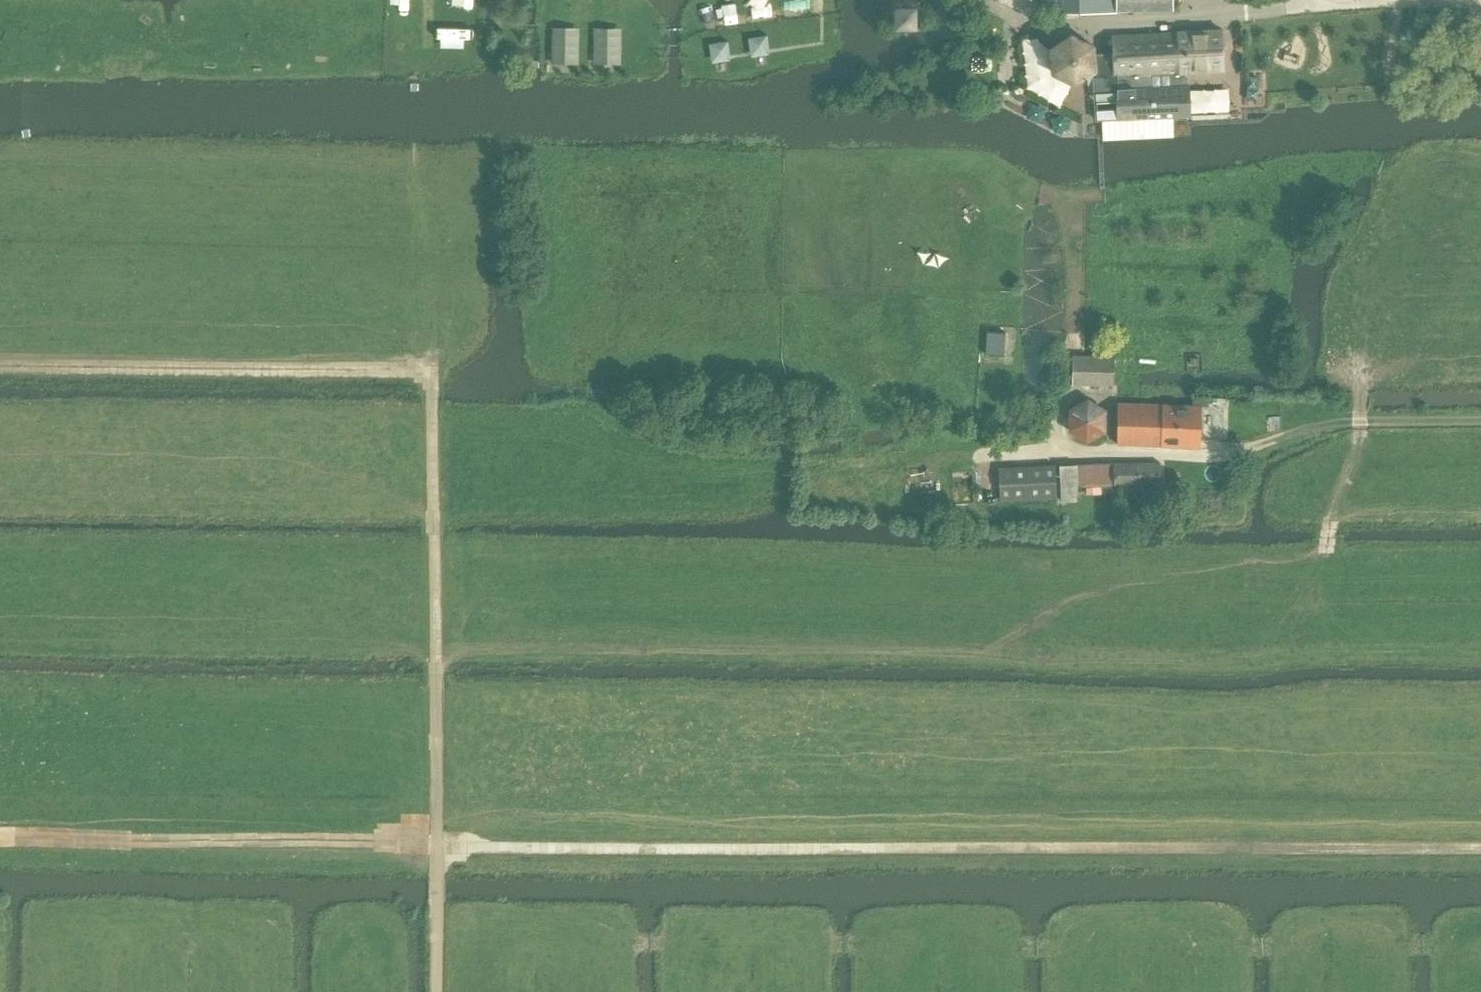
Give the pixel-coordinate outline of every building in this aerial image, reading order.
[(1173,0),(1043,0),(1043,12),(1173,11),(1173,0)] [(1222,30),(1178,32),(1180,72),(1185,72),(1224,70),(1222,30)] [(1072,35),(1052,48),(1053,71),(1074,81),(1094,69),(1097,121),(1102,121),(1104,140),(1174,137),(1174,131),(1173,117),(1191,116),(1190,100),(1189,86),(1186,86),(1185,72),(1180,72),(1178,32),(1112,36),(1114,61),(1102,61),(1094,62),(1093,45),(1072,35)] [(769,34),(749,37),(751,56),(772,53),(769,34)] [(731,39),(710,42),(712,61),(733,58),(731,39)] [(1061,384),(1073,385),(1114,385),(1114,356),(1073,355),(1073,362),(1061,361),(1061,384)] [(1109,409),(1091,397),(1071,406),(1069,428),(1087,440),(1107,431),(1109,409)] [(1199,448),(1200,406),(1118,403),(1117,444),(1199,448)] [(1079,501),(1078,486),(1115,485),(1160,485),(1160,462),(1114,462),(1060,465),(1062,502),(1079,501)] [(1001,503),(1057,500),(1055,465),(999,467),(1001,503)]
